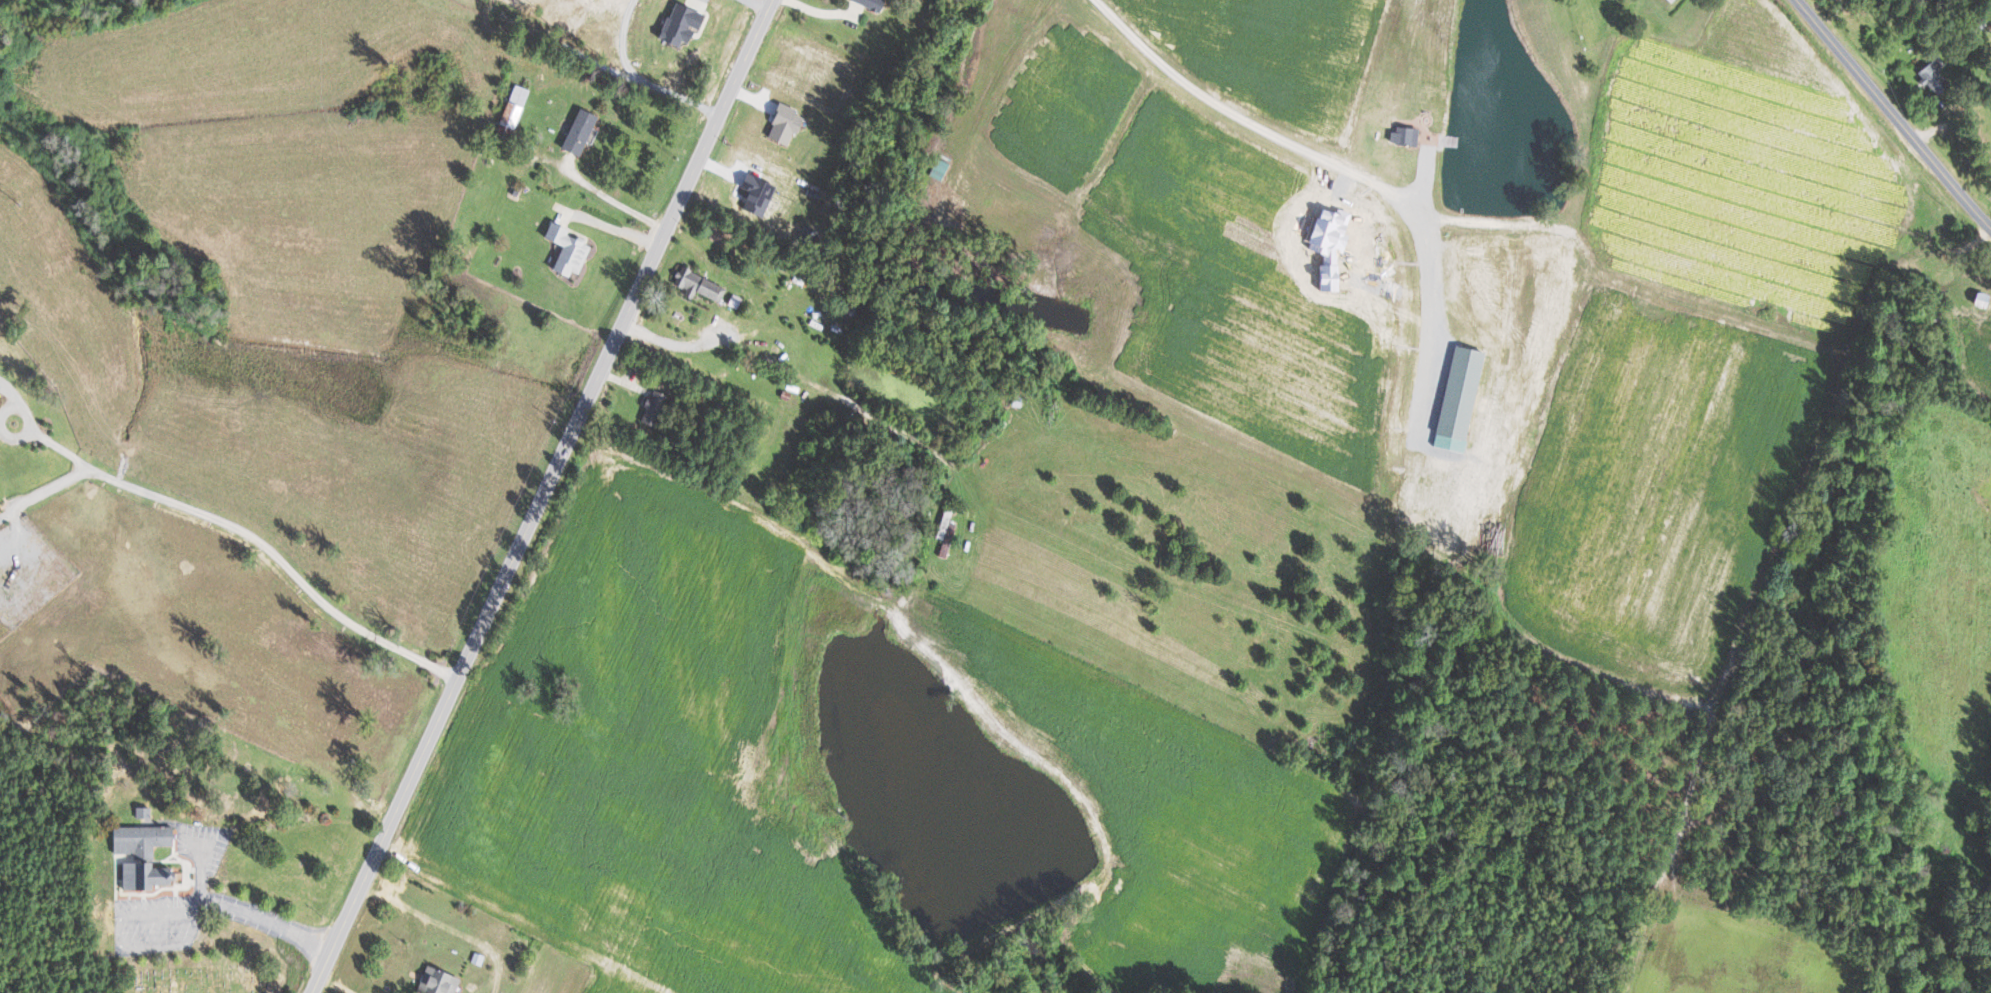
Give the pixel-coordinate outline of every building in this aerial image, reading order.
[(877,12),(882,0),(847,0),(877,12)] [(1943,63),(1933,54),(1915,76),(1938,94),(1947,82),(1935,72),(1943,63)] [(496,123),(512,129),(527,90),(511,83),(496,123)] [(594,116),(576,108),(557,148),(576,156),(594,116)] [(509,128),(495,124),(493,133),(506,137),(509,128)] [(1414,145),(1415,128),(1390,126),(1389,144),(1414,145)] [(557,245),(548,271),(566,277),(568,271),(577,274),(588,243),(564,235),(566,229),(546,222),(539,239),(557,245)] [(723,287),(682,267),(673,285),(685,291),(683,296),(690,300),(694,292),(716,303),(723,287)] [(1432,435),(1462,441),(1479,351),(1450,346),(1432,435)] [(651,428),(664,395),(649,389),(636,421),(651,428)] [(956,524),(949,522),(952,511),(943,508),(936,534),(942,536),(936,556),(945,559),(956,524)] [(147,807),(132,808),(133,819),(147,818),(147,807)] [(108,827),(109,854),(128,854),(128,863),(118,863),(119,891),(146,891),(146,884),(183,884),(183,872),(170,873),(170,868),(151,868),(150,847),(172,846),(172,826),(108,827)] [(414,992),(452,992),(457,978),(423,966),(413,992),(414,992)]
